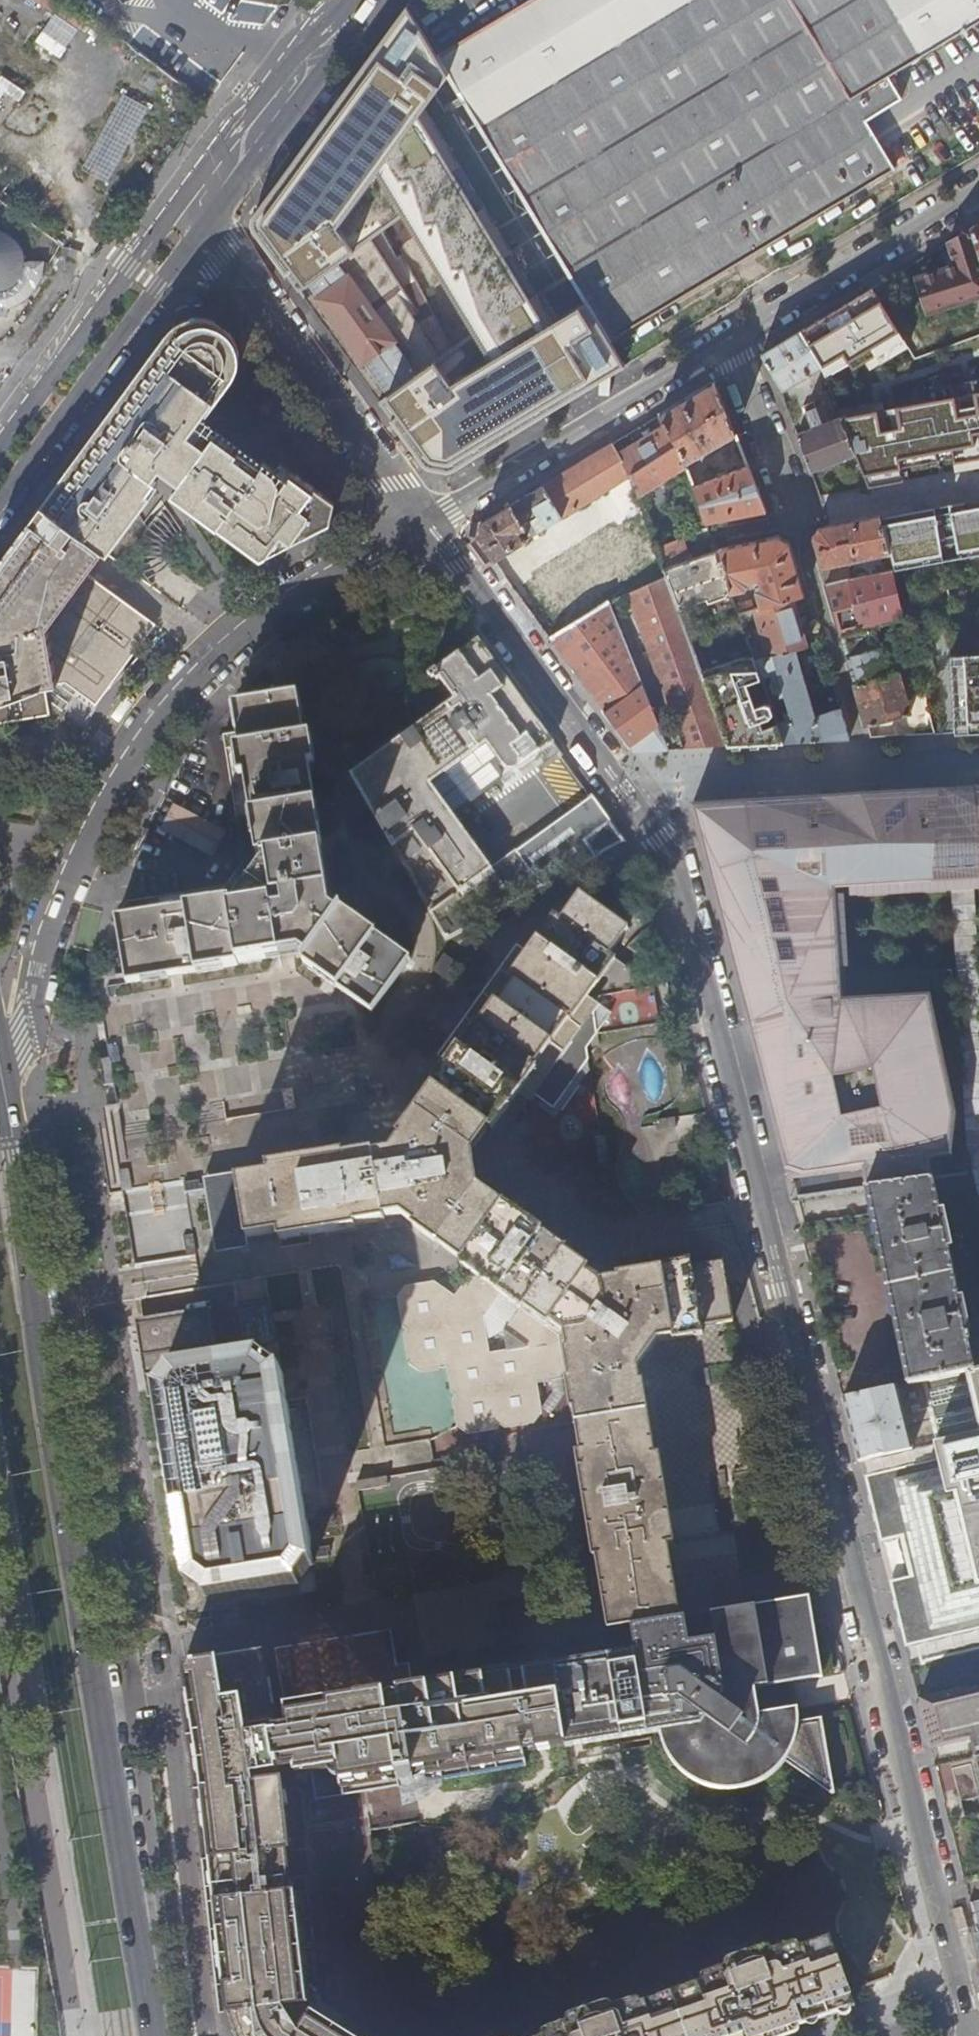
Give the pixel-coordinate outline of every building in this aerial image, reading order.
[(612,343),(777,242),(886,176),(895,170),(875,138),(865,122),(900,101),(886,78),(972,25),(978,21),(978,0),(535,0),(439,57),(612,343)] [(439,57),(409,9),(390,34),(254,218),(426,467),(454,472),(627,368),(612,343),(439,57)] [(0,77),(0,115),(8,101),(17,106),(26,90),(1,76),(0,77)] [(85,173),(113,185),(146,104),(119,92),(85,173)] [(6,290),(15,285),(16,283),(23,273),(25,257),(22,245),(12,234),(0,229),(0,291),(6,290)] [(950,243),(958,267),(917,280),(928,314),(978,298),(978,249),(973,229),(950,243)] [(11,314),(20,309),(27,303),(32,297),(15,285),(6,290),(0,291),(0,317),(11,314)] [(874,289),(802,332),(823,369),(849,353),(857,367),(903,338),(874,289)] [(174,329),(43,506),(102,551),(104,552),(107,554),(109,551),(116,551),(130,532),(127,529),(160,485),(153,479),(161,469),(184,486),(176,497),(263,562),(272,557),(285,539),(293,546),(295,545),(302,534),(308,538),(332,526),(336,503),(282,463),(277,470),(267,463),(261,470),(199,424),(233,379),(235,381),(240,371),(242,362),(241,348),(237,342),(234,342),(226,330),(228,328),(226,325),(217,321),(208,318),(201,317),(192,318),(185,321),(174,329)] [(823,369),(802,332),(762,356),(784,393),(823,369)] [(717,384),(661,417),(667,426),(679,445),(686,465),(710,451),(737,436),(717,384)] [(842,420),(857,457),(869,489),(978,469),(978,389),(842,420)] [(268,421),(282,405),(275,394),(261,411),(268,421)] [(812,431),(798,436),(812,474),(857,457),(842,420),(824,427),(815,404),(803,409),(812,431)] [(619,455),(632,475),(679,445),(667,426),(619,455)] [(632,475),(640,498),(687,469),(686,465),(679,445),(632,475)] [(563,519),(632,475),(619,455),(613,446),(544,487),(563,519)] [(706,525),(707,525),(768,514),(750,468),(694,489),(706,525)] [(544,487),(512,506),(525,528),(533,523),(540,534),(563,519),(544,487)] [(978,553),(978,501),(950,507),(957,557),(978,553)] [(0,564),(0,724),(51,717),(50,710),(47,689),(66,686),(78,695),(95,708),(157,627),(87,575),(104,552),(102,551),(43,506),(0,564)] [(479,541),(495,563),(525,544),(520,534),(526,530),(525,528),(512,506),(482,525),(479,541)] [(950,507),(935,509),(942,560),(957,557),(950,507)] [(942,560),(935,509),(883,519),(891,556),(893,570),(942,560)] [(891,556),(883,519),(819,531),(814,540),(823,571),(891,556)] [(520,534),(525,544),(532,539),(528,534),(526,530),(520,534)] [(554,585),(569,610),(646,565),(630,539),(554,585)] [(794,599),(805,596),(789,546),(778,539),(722,551),(731,595),(730,596),(738,615),(743,613),(736,595),(746,592),(749,589),(748,585),(760,582),(761,591),(756,593),(761,609),(794,599)] [(756,745),(785,743),(778,725),(762,679),(755,662),(753,657),(738,615),(730,596),(731,595),(722,551),(721,551),(691,562),(683,540),(658,549),(664,566),(668,578),(713,706),(727,747),(756,745)] [(895,571),(827,585),(842,638),(874,629),(907,620),(895,571)] [(685,749),(727,747),(713,706),(668,578),(620,600),(624,609),(632,605),(676,726),(685,749)] [(768,658),(796,651),(808,647),(794,599),(761,609),(754,610),(768,658)] [(670,752),(669,750),(662,732),(610,604),(553,641),(587,689),(634,754),(670,752)] [(874,629),(842,638),(856,686),(897,675),(891,655),(887,656),(885,649),(879,650),(874,629)] [(623,843),(625,842),(584,785),(568,796),(577,809),(491,870),(453,816),(498,784),(501,781),(503,776),(499,769),(503,766),(508,772),(512,773),(516,771),(554,744),(477,640),(471,645),(430,677),(433,681),(436,680),(440,685),(443,683),(455,701),(353,776),(447,941),(606,852),(623,843)] [(908,672),(919,669),(914,647),(906,649),(907,654),(904,656),(908,672)] [(778,725),(785,743),(851,739),(842,710),(815,718),(796,651),(768,658),(762,660),(755,662),(762,679),(772,676),(770,686),(772,690),(774,693),(779,694),(780,699),(785,697),(789,712),(784,713),(786,723),(778,725)] [(952,654),(957,732),(978,731),(978,653),(952,654)] [(897,675),(856,686),(868,728),(911,716),(907,703),(912,701),(911,696),(905,697),(899,675),(897,675)] [(47,689),(50,710),(51,709),(66,686),(47,689)] [(60,715),(62,717),(66,712),(78,695),(66,686),(51,709),(60,715)] [(97,710),(95,708),(78,695),(66,712),(85,727),(97,710)] [(241,734),(236,735),(236,736),(230,737),(250,864),(230,892),(128,908),(119,920),(124,951),(129,986),(200,974),(243,968),(274,963),(297,959),(300,962),(341,988),(380,1013),(413,961),(375,936),(334,910),(330,907),(327,890),(321,854),(326,853),(318,803),(308,738),(306,726),(300,726),(295,697),(237,707),(241,734)] [(669,750),(685,749),(676,726),(662,732),(669,750)] [(974,793),(974,798),(963,799),(962,796),(959,794),(956,794),(954,796),(952,799),(952,800),(942,800),(941,795),(836,801),(836,806),(820,807),(819,802),(691,809),(737,989),(743,987),(749,1011),(743,1012),(749,1033),(753,1032),(769,1095),(765,1096),(778,1150),(781,1149),(788,1177),(786,1178),(786,1181),(860,1167),(865,1191),(930,1182),(925,1161),(948,1157),(959,1119),(955,1102),(946,1067),(929,1003),(841,1009),(842,1028),(832,1028),(830,988),(824,888),(964,880),(978,879),(978,793),(974,793)] [(628,852),(623,843),(606,852),(611,862),(628,852)] [(674,1343),(704,1338),(703,1329),(734,1323),(724,1264),(693,1269),(691,1261),(663,1266),(663,1270),(647,1272),(619,1277),(620,1281),(601,1284),(587,1273),(588,1270),(561,1249),(564,1245),(541,1228),(504,1200),(501,1202),(487,1191),(480,1186),(475,1154),(492,1131),(495,1133),(527,1087),(538,1095),(557,1108),(588,1065),(587,1055),(588,1052),(600,1050),(597,1011),(586,1003),(599,985),(617,959),(611,954),(629,927),(595,902),(582,893),(561,920),(556,916),(538,942),(491,1007),(465,1045),(433,1088),(436,1091),(418,1116),(402,1140),(406,1143),(396,1157),(380,1159),(379,1156),(350,1160),(349,1155),(273,1168),(274,1175),(242,1181),(252,1239),(283,1235),(284,1242),(361,1230),(361,1225),(390,1220),(390,1217),(406,1215),(418,1224),(416,1227),(437,1244),(443,1248),(458,1260),(456,1263),(466,1271),(494,1292),(516,1309),(518,1305),(547,1326),(549,1324),(563,1333),(566,1355),(560,1356),(564,1381),(561,1382),(566,1410),(570,1409),(573,1425),(578,1424),(649,1413),(643,1381),(639,1382),(637,1367),(659,1340),(674,1338),(674,1343)] [(477,974),(447,954),(437,970),(466,990),(477,974)] [(445,1010),(451,1000),(438,992),(432,1001),(445,1010)] [(105,1069),(153,1075),(155,1056),(125,1053),(126,1042),(108,1040),(105,1069)] [(386,1088),(373,1079),(367,1088),(379,1098),(386,1088)] [(678,1131),(676,1121),(658,1124),(659,1129),(656,1129),(657,1135),(678,1131)] [(603,1140),(593,1141),(597,1164),(607,1163),(603,1140)] [(132,1171),(122,1173),(125,1194),(135,1192),(132,1171)] [(252,1239),(242,1181),(241,1173),(208,1179),(220,1254),(253,1249),(252,1239)] [(930,1182),(865,1191),(909,1388),(924,1384),(972,1374),(930,1182)] [(533,1387),(561,1382),(564,1381),(560,1356),(566,1355),(563,1333),(549,1324),(547,1326),(518,1305),(516,1309),(499,1331),(502,1352),(482,1355),(476,1316),(494,1292),(466,1271),(449,1294),(428,1279),(397,1284),(391,1292),(395,1321),(403,1327),(398,1334),(402,1363),(415,1372),(443,1368),(447,1394),(452,1399),(448,1403),(453,1429),(464,1438),(491,1433),(496,1428),(500,1432),(530,1426),(537,1415),(533,1387)] [(280,1371),(284,1371),(268,1279),(233,1285),(236,1310),(250,1307),(258,1358),(262,1358),(280,1371)] [(516,1309),(494,1292),(476,1316),(482,1355),(502,1352),(499,1331),(516,1309)] [(236,1310),(244,1360),(258,1358),(250,1307),(236,1310)] [(161,1320),(165,1345),(211,1338),(208,1313),(161,1320)] [(169,1372),(215,1364),(211,1338),(165,1345),(169,1372)] [(215,1364),(169,1372),(156,1393),(153,1393),(184,1588),(187,1588),(206,1600),(206,1602),(298,1587),(297,1585),(312,1568),(315,1567),(314,1563),(315,1563),(284,1371),(280,1371),(262,1358),(258,1358),(244,1360),(215,1364)] [(708,1388),(714,1387),(712,1370),(705,1371),(708,1388)] [(972,1374),(924,1384),(937,1445),(911,1451),(872,1460),(884,1514),(894,1512),(904,1555),(902,1556),(901,1559),(902,1563),(904,1565),(907,1566),(917,1607),(907,1610),(917,1649),(920,1664),(965,1653),(978,1650),(978,1372),(972,1374)] [(896,1390),(843,1402),(850,1429),(858,1463),(872,1460),(911,1451),(896,1390)] [(633,1629),(671,1622),(682,1620),(677,1588),(670,1547),(677,1546),(662,1457),(657,1458),(649,1413),(578,1424),(583,1454),(578,1455),(594,1559),(599,1558),(610,1633),(633,1629)] [(454,1478),(452,1470),(437,1473),(429,1474),(431,1482),(454,1478)] [(391,1489),(390,1481),(378,1483),(378,1491),(391,1489)] [(361,1486),(362,1494),(378,1491),(378,1483),(361,1486)] [(777,1756),(796,1770),(797,1768),(836,1796),(823,1720),(800,1724),(800,1709),(789,1710),(784,1684),(791,1683),(781,1671),(771,1662),(777,1654),(766,1647),(758,1643),(744,1639),(732,1637),(718,1638),(714,1615),(671,1622),(633,1629),(637,1654),(581,1664),(554,1668),(567,1747),(567,1749),(616,1740),(669,1730),(672,1742),(675,1750),(681,1759),(686,1764),(695,1772),(707,1778),(716,1780),(723,1781),(734,1781),(745,1779),(757,1774),(766,1768),(777,1756)] [(392,1634),(279,1653),(299,1780),(314,1778),(318,1801),(390,1789),(389,1778),(392,1778),(392,1776),(399,1775),(401,1781),(404,1785),(409,1786),(414,1784),(416,1779),(414,1764),(427,1762),(428,1770),(442,1767),(444,1780),(528,1766),(526,1754),(567,1747),(554,1668),(506,1676),(507,1683),(425,1696),(426,1702),(412,1705),(406,1669),(399,1670),(392,1634)] [(812,1651),(810,1637),(789,1640),(792,1655),(812,1651)] [(315,2018),(310,2009),(295,1881),(292,1881),(284,1810),(277,1811),(274,1784),(262,1785),(260,1777),(280,1773),(279,1770),(285,1769),(279,1738),(273,1739),(273,1734),(253,1738),(252,1730),(264,1727),(254,1673),(261,1672),(258,1656),(184,1669),(201,1772),(231,2032),(233,2035),(344,2035),(315,2018)] [(918,1701),(931,1749),(970,1741),(975,1761),(978,1760),(978,1689),(957,1691),(918,1701)] [(954,1770),(961,1803),(978,1799),(978,1794),(973,1767),(954,1770)] [(787,2034),(818,2023),(856,2010),(830,1936),(698,1981),(667,1893),(561,1929),(571,1955),(566,1957),(559,1961),(552,1967),(545,1973),(540,1981),(537,1988),(535,1996),(534,2008),(540,2035),(539,2035),(781,2035),(787,2034)] [(970,1903),(978,1938),(978,1901),(970,1903)]
